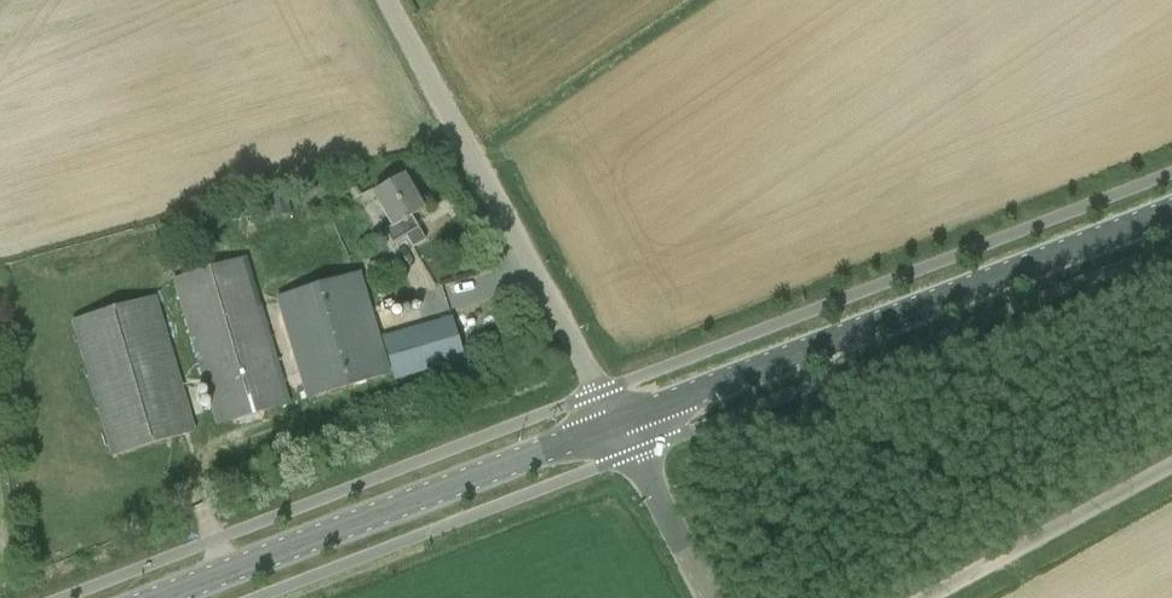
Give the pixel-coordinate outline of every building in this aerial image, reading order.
[(420,230),(412,216),(424,209),(404,176),(374,194),(392,225),(384,230),(392,244),(407,236),(408,238),(422,265),(443,253),(428,225),(420,230)] [(285,198),(272,202),(276,216),(290,213),(285,198)] [(172,278),(216,425),(291,403),(261,305),(247,256),(172,278)] [(362,273),(281,298),(311,397),(391,373),(374,315),(362,273)] [(174,439),(193,433),(153,296),(71,320),(111,457),(174,439)] [(453,317),(386,337),(398,378),(464,359),(453,317)]
